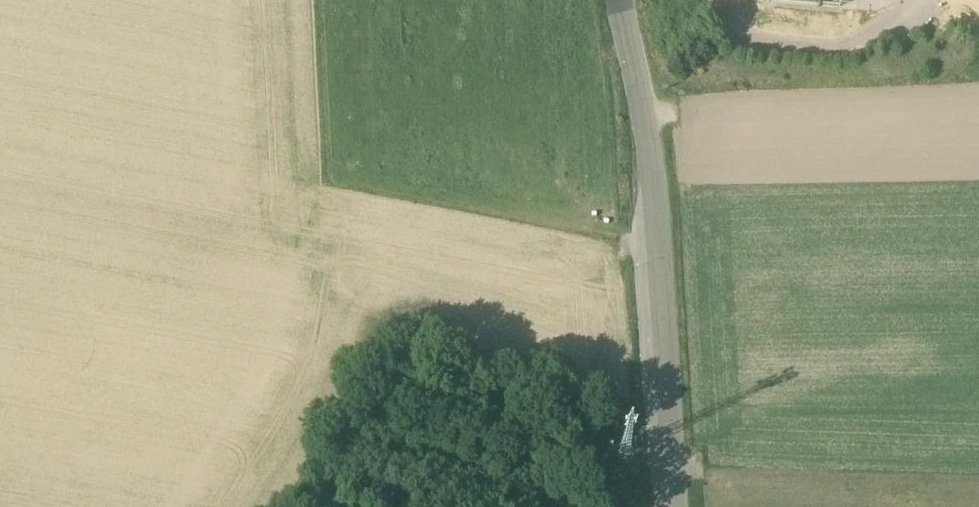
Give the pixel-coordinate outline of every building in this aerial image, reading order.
[(637,438),(601,440),(602,465),(638,464),(637,438)]
